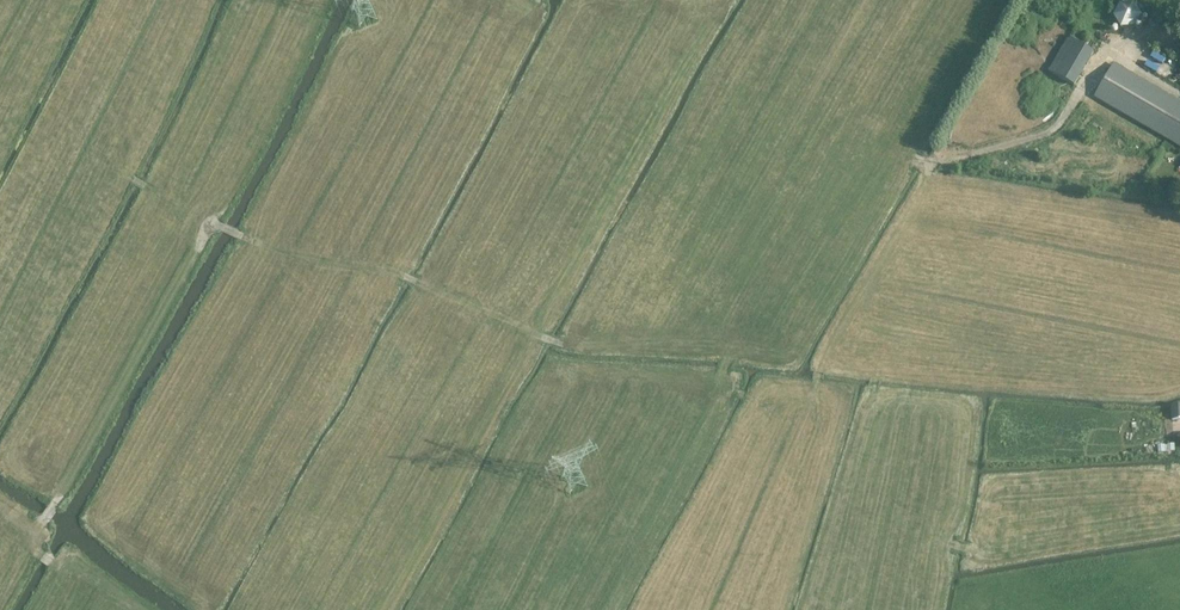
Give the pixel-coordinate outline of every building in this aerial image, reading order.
[(1120,28),(1133,27),(1140,14),(1133,3),(1119,3),(1113,16),(1120,28)] [(1021,16),(1012,32),(1022,38),(1031,22),(1021,16)] [(1049,70),(1074,84),(1093,51),(1068,37),(1049,70)] [(1094,97),(1179,147),(1179,102),(1114,64),(1094,97)] [(1171,405),(1171,419),(1179,420),(1179,405),(1171,405)]
